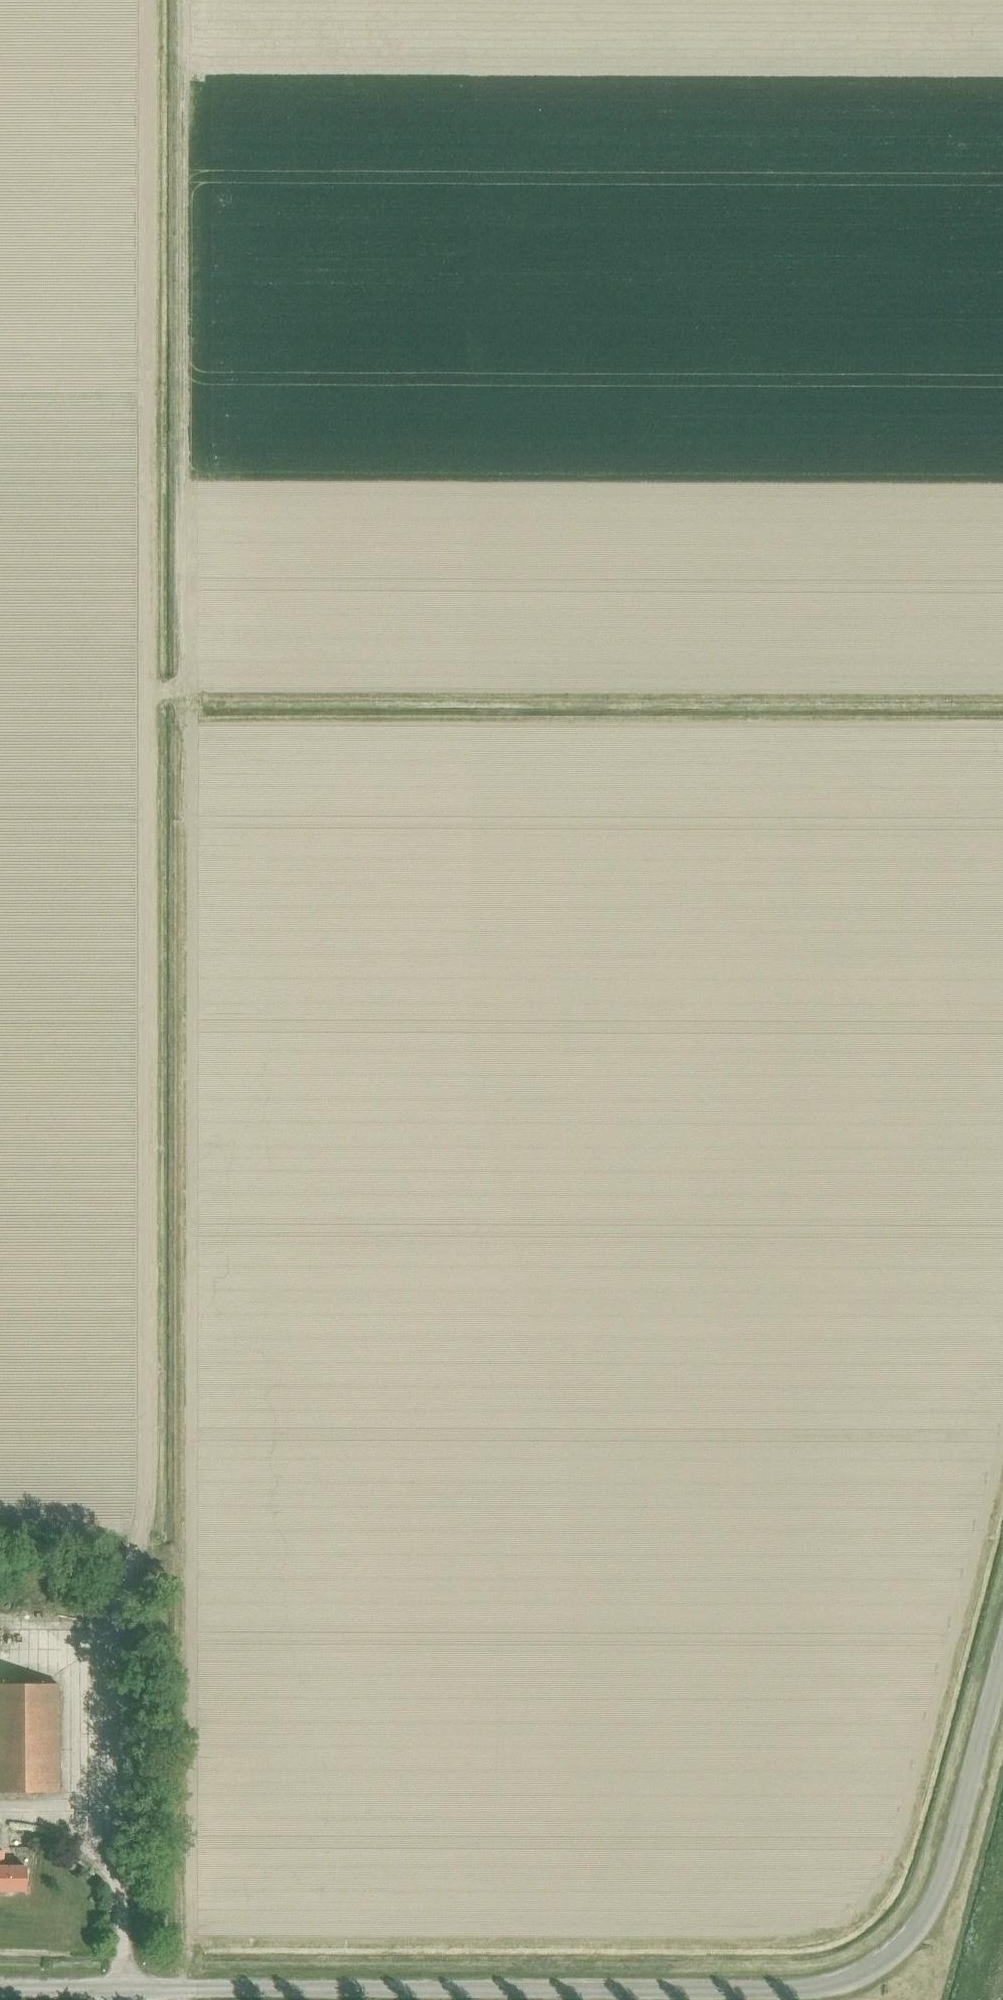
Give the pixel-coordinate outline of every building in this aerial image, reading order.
[(0,1685),(0,1791),(58,1791),(58,1685),(0,1685)] [(26,1866),(3,1866),(3,1850),(0,1850),(0,1890),(26,1890),(26,1866)]
